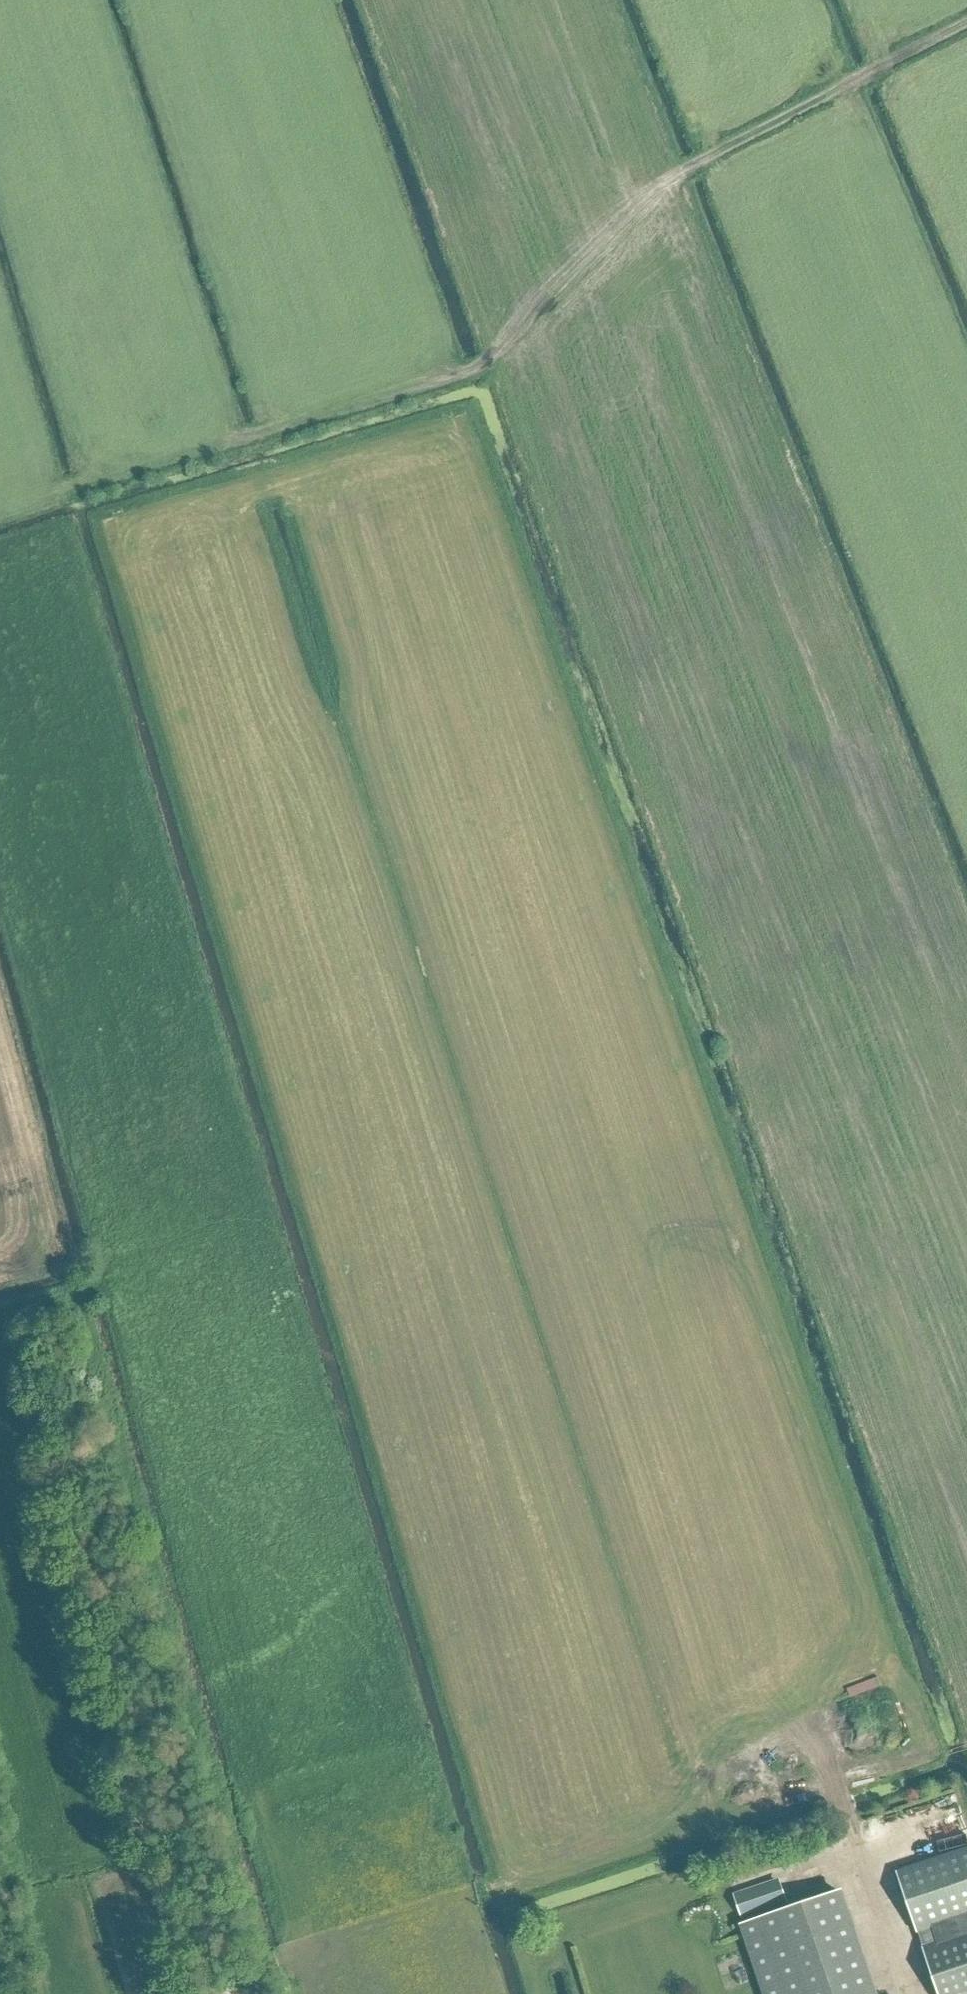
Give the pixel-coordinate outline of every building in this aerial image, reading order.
[(874,1722),(898,1716),(895,1706),(872,1713),(874,1722)] [(893,1871),(937,1993),(966,1993),(966,1846),(893,1871)] [(733,1893),(742,1918),(788,1902),(779,1877),(733,1893)] [(772,1993),(890,1993),(860,1887),(751,1917),(772,1993)]
